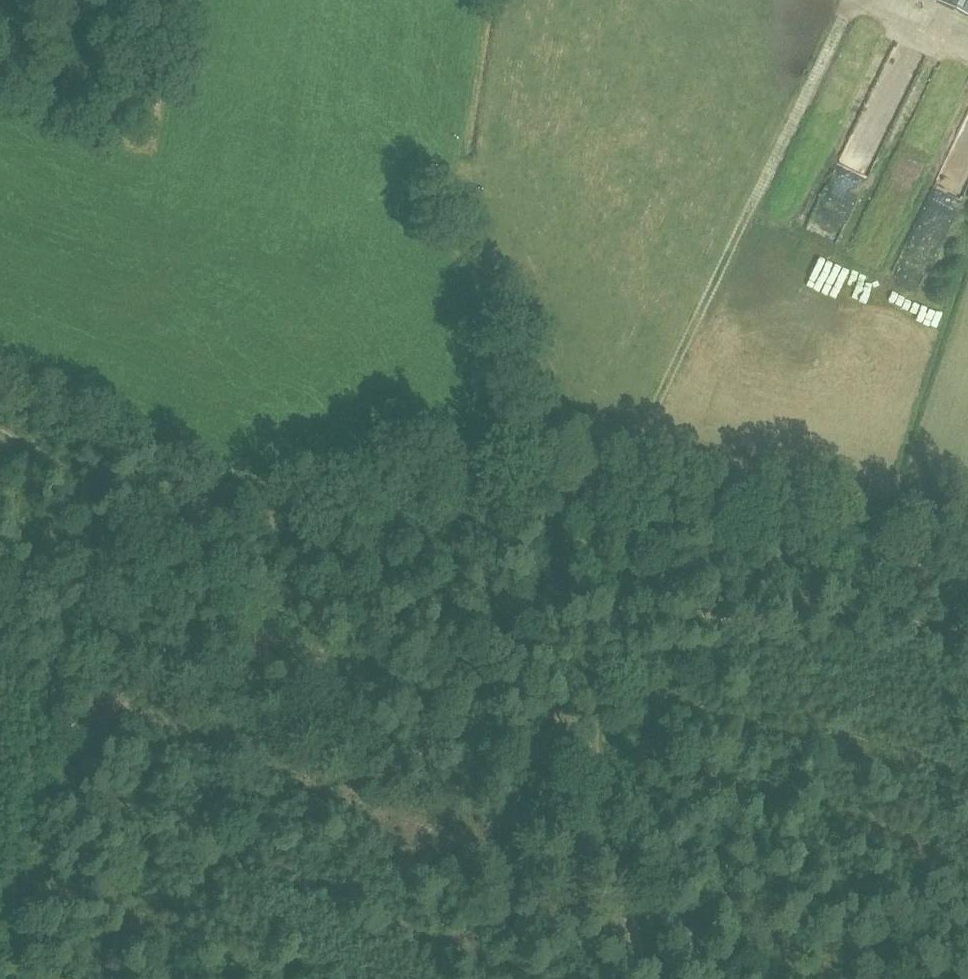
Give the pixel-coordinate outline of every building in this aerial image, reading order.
[(967,17),(967,0),(933,0),(967,17)] [(872,192),(907,99),(883,90),(848,183),(872,192)]
